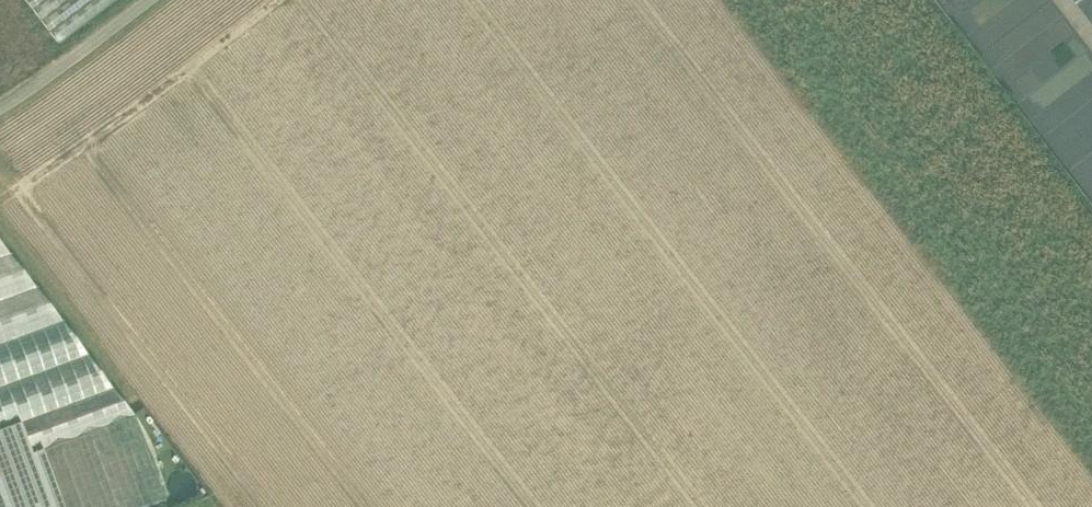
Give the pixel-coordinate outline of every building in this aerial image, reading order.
[(63,322),(0,243),(0,345),(63,322)] [(0,345),(0,432),(113,390),(63,322),(0,345)] [(0,432),(0,467),(135,417),(113,390),(0,432)] [(166,500),(135,417),(0,467),(0,506),(148,506),(166,500)]
